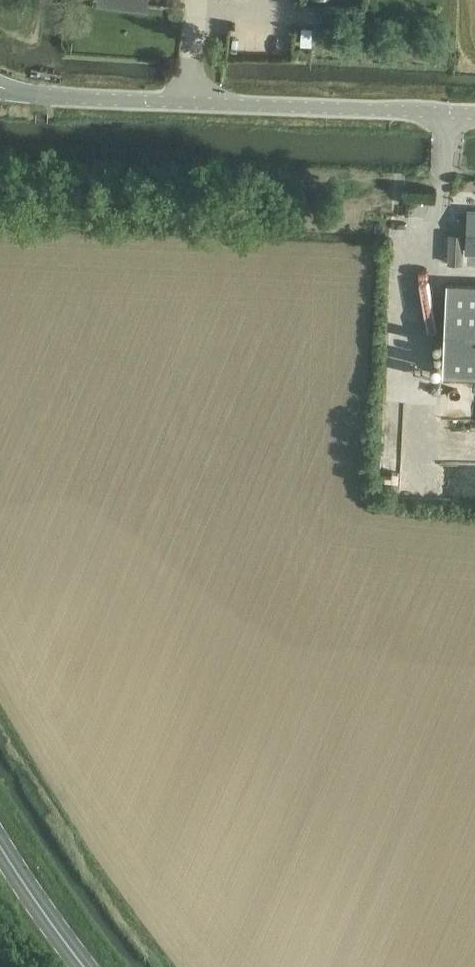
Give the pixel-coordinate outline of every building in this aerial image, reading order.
[(466,261),(466,232),(451,232),(451,261),(466,261)] [(474,376),(474,283),(446,282),(442,375),(446,375),(446,380),(461,381),(461,376),(474,376)]
